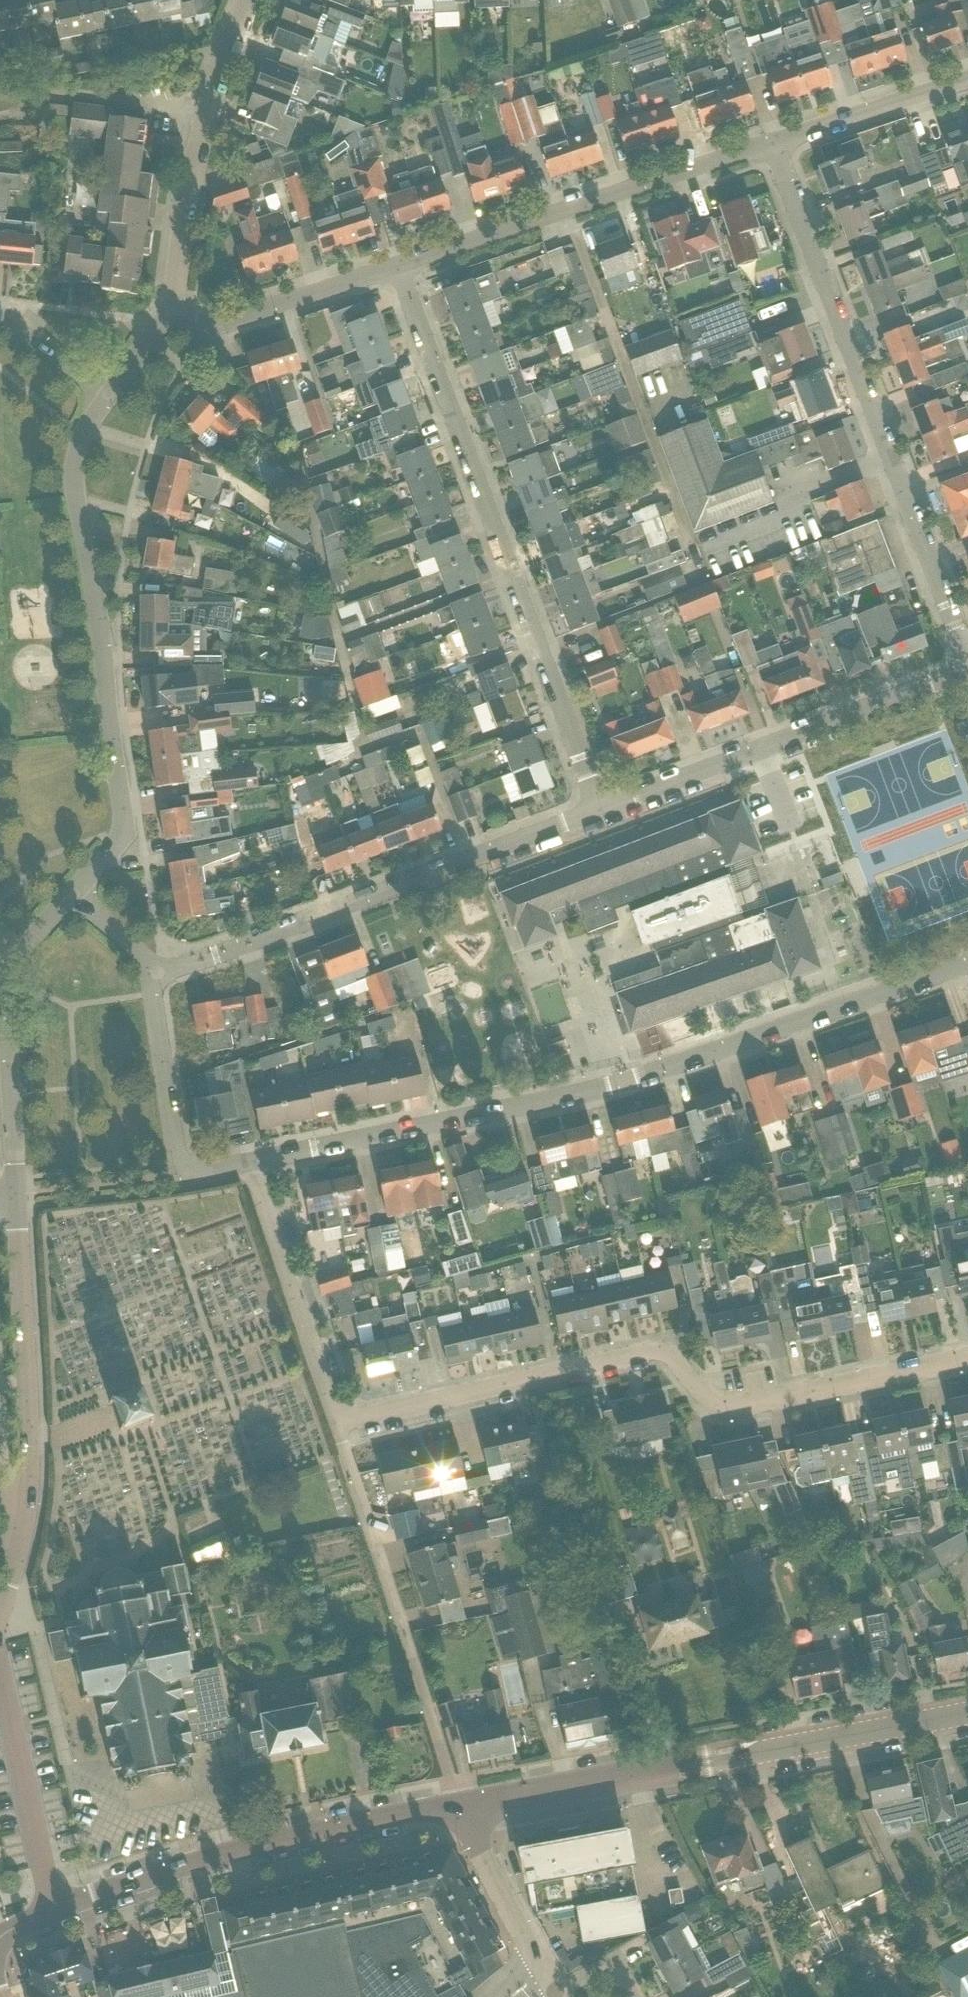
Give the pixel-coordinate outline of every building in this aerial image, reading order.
[(8,30),(32,25),(27,0),(2,0),(8,30)] [(32,25),(55,20),(54,8),(53,8),(52,0),(27,0),(32,25)] [(78,3),(84,35),(108,30),(102,0),(91,0),(78,3)] [(108,30),(133,25),(128,0),(102,0),(108,30)] [(133,25),(157,20),(153,0),(128,0),(133,25)] [(206,0),(153,0),(157,20),(181,15),(182,20),(194,17),(209,14),(206,0)] [(280,20),(315,33),(323,11),(301,2),(297,3),(288,0),(280,20)] [(332,3),(346,8),(349,3),(349,0),(324,0),(332,3)] [(434,11),(433,0),(399,0),(399,7),(413,6),(413,12),(434,11)] [(434,11),(434,14),(458,13),(457,3),(468,3),(468,0),(433,0),(434,11)] [(474,9),(508,8),(508,0),(474,0),(474,9)] [(627,0),(608,0),(618,27),(618,28),(635,22),(627,0)] [(635,22),(648,17),(641,0),(627,0),(635,22)] [(862,20),(879,70),(906,61),(896,32),(897,31),(891,12),(903,7),(900,0),(875,0),(877,1),(873,9),(875,15),(862,20)] [(817,7),(829,42),(830,41),(831,45),(845,41),(848,48),(843,49),(853,79),(879,70),(862,20),(841,27),(832,2),(817,7)] [(78,3),(54,8),(55,20),(59,40),(84,35),(78,3)] [(346,8),(332,3),(327,15),(361,29),(365,15),(346,8)] [(920,27),(929,54),(961,43),(952,17),(950,17),(946,4),(934,8),(938,21),(920,27)] [(815,46),(829,42),(817,7),(804,11),(815,46)] [(320,60),(333,41),(315,34),(315,33),(280,20),(272,41),(281,44),(284,48),(310,58),(307,67),(322,73),(324,65),(319,63),(320,60)] [(659,33),(665,54),(667,59),(679,55),(674,39),(684,35),(688,48),(702,43),(695,20),(659,33)] [(618,27),(604,32),(607,41),(621,36),(618,28),(618,27)] [(725,69),(712,73),(728,120),(754,111),(745,81),(755,77),(739,28),(724,33),(740,84),(730,87),(725,69)] [(667,78),(660,56),(665,54),(659,33),(620,46),(625,62),(632,59),(641,86),(667,78)] [(803,95),(787,48),(788,48),(788,47),(786,41),(763,49),(762,45),(752,48),(761,75),(761,76),(766,74),(776,104),(803,95)] [(788,48),(787,48),(803,95),(831,86),(820,50),(808,53),(807,47),(800,43),(788,47),(788,48)] [(392,44),(386,60),(402,66),(401,47),(392,44)] [(175,45),(162,48),(164,57),(177,54),(175,45)] [(162,48),(138,53),(140,62),(164,57),(162,48)] [(62,50),(38,54),(40,63),(63,59),(62,50)] [(138,53),(114,58),(116,67),(140,62),(138,53)] [(38,54),(13,59),(15,68),(40,63),(38,54)] [(114,58),(90,63),(92,72),(116,67),(114,58)] [(0,61),(0,71),(15,68),(13,59),(0,61)] [(582,62),(568,66),(571,76),(585,71),(582,62)] [(92,72),(90,63),(65,68),(67,77),(92,72)] [(394,63),(391,77),(403,81),(402,67),(394,63)] [(263,65),(255,86),(289,98),(289,97),(307,105),(314,85),(340,94),(345,82),(321,73),(322,73),(307,67),(303,77),(276,67),(272,68),(263,65)] [(492,85),(493,87),(505,83),(510,82),(512,81),(512,66),(487,67),(488,86),(492,85)] [(561,69),(547,73),(550,83),(564,78),(561,69)] [(728,120),(712,73),(696,78),(702,96),(692,100),(701,128),(728,120)] [(590,81),(593,93),(603,123),(615,119),(609,100),(613,99),(615,98),(608,76),(590,81)] [(510,82),(505,83),(508,91),(512,104),(517,103),(510,82)] [(505,83),(493,87),(511,146),(525,142),(514,111),(513,109),(512,104),(508,91),(505,83)] [(289,98),(255,86),(246,109),(254,112),(251,121),(276,131),(272,142),(287,148),(295,126),(281,120),(289,98)] [(436,88),(424,89),(425,97),(436,97),(436,88)] [(678,136),(663,90),(651,94),(649,88),(634,93),(637,103),(639,102),(653,144),(678,136)] [(593,93),(580,97),(589,127),(603,123),(593,93)] [(514,111),(525,142),(536,139),(544,136),(540,126),(542,125),(533,97),(517,103),(512,104),(513,109),(514,111)] [(639,102),(637,103),(625,107),(628,120),(616,124),(625,153),(653,144),(639,102)] [(158,176),(139,174),(145,122),(110,118),(112,109),(76,105),(72,135),(107,140),(100,197),(95,231),(109,233),(106,250),(88,248),(89,241),(68,239),(66,254),(63,281),(76,282),(102,285),(101,290),(137,295),(142,255),(148,256),(152,229),(145,228),(148,203),(155,204),(158,176)] [(549,178),(576,169),(566,140),(560,120),(542,125),(540,126),(544,136),(536,139),(549,178)] [(941,135),(958,188),(967,185),(967,126),(941,135)] [(373,127),(355,133),(376,198),(390,194),(379,159),(377,160),(376,158),(383,156),(373,127)] [(438,132),(439,137),(451,173),(463,169),(455,146),(449,129),(438,132)] [(593,131),(566,140),(576,169),(603,161),(593,131)] [(341,141),(323,153),(329,163),(346,151),(351,168),(348,169),(356,193),(360,203),(363,202),(376,198),(355,133),(341,141)] [(895,139),(908,177),(924,171),(919,156),(918,157),(910,134),(895,139)] [(451,173),(439,137),(424,142),(429,154),(432,154),(439,177),(451,173)] [(247,146),(250,156),(260,152),(257,143),(247,146)] [(21,155),(21,145),(0,145),(0,155),(21,155)] [(500,194),(490,165),(485,147),(463,153),(468,172),(464,174),(473,203),(500,194)] [(278,157),(284,178),(299,221),(312,217),(298,176),(302,175),(295,152),(278,157)] [(819,168),(822,178),(817,180),(823,195),(828,193),(829,195),(860,183),(855,171),(867,166),(861,152),(819,168)] [(933,152),(919,156),(924,171),(931,188),(944,183),(933,152)] [(517,156),(490,165),(500,194),(526,186),(517,156)] [(259,186),(284,178),(278,157),(241,169),(245,181),(244,182),(249,198),(250,201),(257,199),(261,192),(259,186)] [(409,173),(408,173),(424,220),(450,211),(441,181),(437,182),(431,167),(409,173)] [(924,171),(908,177),(874,189),(878,199),(861,205),(861,204),(836,213),(847,242),(872,232),(868,220),(885,214),(884,213),(908,204),(905,197),(931,188),(924,171)] [(19,173),(0,173),(0,213),(6,214),(8,190),(18,191),(19,173)] [(424,220),(408,173),(392,178),(397,195),(388,199),(397,228),(424,220)] [(211,210),(249,198),(244,182),(216,191),(215,190),(214,192),(215,192),(211,210)] [(356,193),(334,200),(338,215),(348,244),(375,236),(368,217),(365,206),(363,202),(360,203),(356,193)] [(730,237),(726,238),(735,267),(757,260),(748,232),(757,229),(747,199),(721,207),(730,237)] [(282,211),(256,220),(272,269),(299,261),(282,211)] [(348,244),(338,215),(312,224),(321,253),(348,244)] [(657,224),(653,226),(658,242),(655,243),(659,255),(662,255),(668,272),(684,267),(700,261),(698,256),(704,254),(720,249),(716,239),(710,220),(696,225),(697,227),(689,229),(685,215),(668,221),(667,218),(656,221),(657,224)] [(272,269),(256,220),(243,224),(250,244),(235,248),(245,278),(272,269)] [(879,240),(883,251),(912,241),(908,229),(879,240)] [(35,234),(18,233),(18,237),(0,235),(0,264),(31,267),(32,265),(41,266),(43,247),(33,246),(35,234)] [(595,250),(602,269),(605,279),(606,279),(611,294),(625,288),(620,273),(635,268),(625,239),(595,250)] [(855,262),(865,289),(922,267),(930,264),(924,249),(907,255),(884,264),(879,253),(855,262)] [(581,268),(575,252),(563,257),(569,272),(581,268)] [(638,266),(650,298),(665,293),(654,260),(638,266)] [(922,267),(865,289),(875,315),(899,306),(894,292),(927,280),(922,267)] [(569,272),(578,297),(590,292),(587,283),(581,268),(569,272)] [(737,272),(728,275),(735,295),(744,292),(737,272)] [(480,306),(491,302),(501,298),(492,274),(471,281),(443,292),(452,316),(480,306)] [(963,280),(938,289),(943,302),(967,293),(963,280)] [(581,305),(586,319),(587,319),(587,320),(599,316),(593,300),(590,292),(578,297),(556,304),(558,312),(581,305)] [(904,304),(908,315),(932,306),(928,295),(904,303),(904,304)] [(704,351),(730,341),(748,334),(751,333),(739,300),(679,322),(691,355),(704,351)] [(501,325),(491,302),(480,306),(452,316),(461,340),(489,329),(501,325)] [(386,340),(376,316),(365,320),(360,305),(331,316),(343,349),(345,355),(356,351),(386,340)] [(564,328),(573,351),(591,345),(596,343),(587,320),(587,319),(586,319),(564,328)] [(955,340),(967,335),(967,327),(965,319),(912,339),(907,327),(883,337),(884,339),(882,340),(880,344),(883,349),(886,351),(888,350),(893,363),(955,340)] [(776,335),(777,336),(755,345),(770,385),(792,377),(792,375),(798,373),(795,364),(814,357),(803,325),(776,335)] [(461,340),(470,364),(498,353),(489,329),(461,340)] [(670,332),(624,349),(635,377),(680,360),(670,332)] [(730,341),(704,351),(711,369),(737,360),(735,355),(753,348),(748,334),(730,341)] [(347,368),(355,389),(396,373),(393,364),(394,363),(386,340),(356,351),(361,362),(347,368)] [(955,340),(893,363),(903,390),(928,380),(922,364),(945,356),(946,360),(961,355),(955,340)] [(291,341),(269,348),(285,400),(295,397),(289,374),(300,371),(291,341)] [(584,374),(603,367),(616,362),(610,347),(597,352),(598,353),(595,355),(591,345),(573,351),(570,353),(574,363),(579,361),(584,374)] [(285,400),(269,348),(246,355),(255,384),(266,381),(275,412),(287,408),(285,400)] [(470,364),(478,388),(520,372),(511,348),(498,353),(470,364)] [(622,378),(616,362),(603,367),(609,383),(622,378)] [(966,378),(967,377),(967,370),(966,363),(932,376),(937,389),(966,378)] [(478,388),(487,411),(515,400),(534,393),(530,383),(525,385),(520,372),(478,388)] [(377,405),(381,417),(410,406),(401,381),(400,382),(396,373),(355,389),(363,410),(377,405)] [(774,397),(778,409),(789,405),(796,423),(834,408),(822,377),(796,387),(797,388),(774,397)] [(323,390),(322,391),(325,400),(326,400),(341,394),(337,385),(323,390)] [(619,407),(623,420),(635,415),(631,402),(625,385),(613,390),(619,407)] [(553,387),(541,392),(549,413),(561,409),(553,387)] [(702,395),(706,407),(717,403),(712,392),(702,395)] [(227,407),(241,420),(254,432),(266,418),(239,393),(227,407)] [(199,437),(198,439),(206,447),(212,446),(216,442),(215,437),(218,433),(227,441),(236,431),(199,398),(180,420),(199,437)] [(922,438),(967,420),(967,416),(965,407),(953,412),(948,398),(936,402),(911,411),(922,438)] [(327,403),(335,426),(348,422),(340,399),(327,403)] [(304,405),(314,435),(331,430),(320,400),(304,405)] [(487,411),(496,434),(524,424),(515,400),(487,411)] [(381,454),(385,453),(384,452),(419,439),(416,430),(419,429),(410,406),(381,417),(368,421),(370,426),(369,430),(372,438),(375,440),(381,454)] [(688,411),(693,425),(707,420),(702,406),(688,411)] [(635,415),(623,420),(606,427),(616,453),(646,442),(635,415)] [(524,424),(496,434),(505,458),(533,448),(533,447),(548,441),(539,418),(524,424)] [(707,420),(693,425),(658,438),(693,533),(743,515),(724,462),(723,463),(707,420)] [(922,438),(932,464),(957,455),(956,454),(967,450),(967,420),(922,438)] [(749,439),(754,451),(796,435),(791,424),(749,439)] [(854,461),(842,429),(817,439),(813,430),(796,437),(796,435),(754,451),(724,462),(743,515),(773,503),(761,468),(791,457),(795,468),(823,457),(828,470),(854,461)] [(400,468),(405,482),(435,471),(426,447),(422,449),(419,439),(384,452),(385,453),(392,471),(400,468)] [(315,441),(304,445),(305,447),(309,459),(320,456),(315,442),(315,441)] [(636,454),(642,470),(655,466),(649,450),(636,454)] [(508,466),(516,490),(545,479),(545,480),(560,474),(551,451),(536,456),(536,455),(508,466)] [(636,454),(623,459),(629,475),(642,470),(636,454)] [(166,458),(159,485),(185,491),(199,495),(198,496),(213,500),(219,478),(201,473),(203,467),(166,458)] [(651,494),(649,487),(661,482),(655,466),(642,470),(647,483),(619,493),(622,505),(629,503),(651,494)] [(405,482),(414,505),(443,494),(435,471),(405,482)] [(950,513),(967,506),(967,475),(940,486),(950,513)] [(516,490),(525,513),(563,499),(563,500),(567,498),(562,488),(550,492),(545,480),(545,479),(516,490)] [(823,497),(828,510),(841,505),(848,522),(873,513),(861,481),(835,491),(836,492),(823,497)] [(310,489),(316,515),(335,508),(329,483),(310,489)] [(185,491),(159,485),(152,512),(187,521),(191,508),(181,506),(185,491)] [(413,531),(417,541),(452,529),(449,519),(452,518),(443,494),(414,505),(422,528),(413,531)] [(654,501),(659,517),(660,518),(672,513),(666,497),(654,501)] [(525,513),(534,537),(563,527),(557,513),(567,509),(563,500),(563,499),(525,513)] [(218,506),(206,500),(201,515),(213,519),(218,506)] [(950,513),(960,539),(967,536),(967,506),(950,513)] [(316,515),(325,538),(337,533),(345,530),(336,507),(335,508),(316,515)] [(271,524),(295,540),(306,523),(282,508),(271,524)] [(627,557),(666,542),(669,541),(665,533),(678,528),(672,513),(660,518),(659,517),(618,532),(627,557)] [(894,569),(876,521),(858,528),(827,539),(827,538),(817,541),(838,597),(875,583),(872,577),(876,576),(894,569)] [(534,537),(543,561),(571,550),(571,549),(563,527),(534,537)] [(434,558),(438,571),(468,560),(459,536),(456,538),(452,529),(417,541),(413,543),(421,563),(434,558)] [(323,539),(329,573),(344,567),(343,567),(360,561),(356,551),(349,553),(351,558),(347,560),(337,533),(325,538),(323,539)] [(183,576),(181,585),(191,588),(195,588),(197,578),(191,577),(194,559),(173,555),(175,543),(148,539),(143,567),(168,571),(168,573),(183,576)] [(666,542),(627,557),(627,558),(625,559),(630,571),(626,573),(629,583),(678,565),(673,553),(670,554),(666,542)] [(621,543),(610,547),(615,559),(625,555),(621,543)] [(543,561),(552,584),(580,574),(575,560),(583,558),(579,547),(571,549),(571,550),(543,561)] [(468,560),(438,571),(447,595),(476,584),(468,560)] [(309,561),(302,576),(314,582),(319,572),(317,565),(309,561)] [(640,580),(647,602),(686,588),(679,566),(640,580)] [(344,567),(329,573),(332,585),(348,579),(344,567)] [(202,589),(226,592),(229,572),(206,568),(203,580),(202,589)] [(552,584),(561,608),(589,598),(589,597),(600,593),(591,570),(580,574),(552,584)] [(720,605),(711,583),(673,598),(682,620),(720,605)] [(924,647),(901,586),(874,596),(878,607),(856,616),(865,641),(867,647),(878,642),(881,650),(879,651),(879,652),(880,656),(883,655),(886,661),(924,647)] [(191,588),(191,597),(202,597),(202,590),(195,588),(191,588)] [(791,611),(803,645),(819,639),(803,593),(790,598),(795,610),(791,611)] [(455,620),(459,632),(490,620),(480,594),(436,611),(441,625),(455,620)] [(337,609),(341,620),(339,621),(344,634),(366,625),(364,619),(384,612),(378,595),(337,609)] [(141,596),(140,625),(167,625),(184,625),(183,610),(193,610),(190,626),(206,628),(230,632),(235,603),(182,603),(167,601),(167,596),(141,596)] [(589,598),(561,608),(569,632),(598,622),(589,598)] [(662,670),(659,671),(668,694),(682,689),(674,666),(653,606),(641,611),(662,670)] [(317,616),(312,640),(333,637),(329,618),(317,616)] [(816,629),(832,673),(834,672),(832,669),(842,665),(846,676),(852,674),(853,678),(865,673),(863,670),(869,668),(859,641),(841,647),(838,638),(855,631),(849,616),(816,629)] [(464,660),(468,669),(499,657),(496,648),(500,646),(490,620),(459,632),(469,658),(464,660)] [(206,651),(206,628),(190,626),(186,625),(184,625),(167,625),(140,625),(140,652),(160,652),(162,652),(162,653),(162,660),(183,660),(183,665),(222,665),(223,651),(206,651)] [(598,631),(607,656),(622,651),(613,626),(598,631)] [(731,636),(744,667),(759,662),(746,630),(731,636)] [(349,658),(350,657),(365,652),(369,663),(386,656),(377,633),(344,644),(349,658)] [(314,647),(312,659),(323,661),(324,648),(314,647)] [(809,648),(783,658),(797,695),(823,685),(809,648)] [(516,691),(507,665),(503,667),(499,657),(468,669),(471,679),(476,677),(486,703),(516,691)] [(797,695),(783,658),(767,664),(756,669),(770,705),(797,695)] [(655,659),(641,664),(645,676),(659,671),(655,659)] [(585,674),(591,689),(617,680),(610,664),(585,674)] [(668,694),(659,671),(645,676),(653,699),(668,694)] [(710,694),(721,724),(748,714),(734,676),(719,682),(715,673),(704,678),(710,694)] [(142,680),(146,708),(191,703),(189,687),(170,689),(169,677),(142,680)] [(386,685),(358,695),(363,707),(391,697),(386,685)] [(526,717),(516,691),(486,703),(495,729),(502,726),(506,735),(525,728),(522,719),(526,717)] [(477,692),(467,696),(471,708),(482,704),(477,692)] [(253,693),(213,696),(214,712),(215,716),(228,715),(255,713),(253,693)] [(721,724),(710,694),(695,700),(692,693),(681,697),(695,734),(721,724)] [(385,700),(360,709),(363,721),(400,709),(396,697),(385,700)] [(653,724),(637,730),(646,753),(672,743),(657,701),(646,705),(653,724)] [(214,712),(188,715),(190,726),(191,733),(199,732),(214,730),(215,734),(231,732),(228,715),(215,716),(214,712)] [(646,753),(637,730),(632,715),(605,725),(619,763),(646,753)] [(363,730),(368,743),(402,731),(397,718),(363,730)] [(441,718),(423,724),(430,746),(448,740),(441,718)] [(168,729),(148,732),(152,760),(202,753),(199,732),(191,733),(190,726),(168,729)] [(502,747),(512,773),(543,762),(533,736),(529,737),(525,728),(506,735),(509,745),(502,747)] [(606,739),(594,744),(597,751),(609,747),(606,739)] [(392,745),(377,751),(381,764),(397,757),(392,745)] [(381,764),(377,751),(361,757),(366,770),(353,774),(360,792),(388,781),(381,764)] [(202,753),(152,760),(156,788),(176,785),(192,782),(205,781),(204,770),(220,768),(219,752),(207,752),(202,753)] [(543,762),(512,773),(501,778),(510,804),(552,788),(543,762)] [(439,773),(448,796),(464,791),(456,767),(439,773)] [(335,768),(319,773),(324,786),(340,780),(335,768)] [(257,773),(211,778),(213,792),(216,792),(216,793),(231,791),(258,787),(257,773)] [(308,792),(324,786),(319,773),(305,779),(292,784),(293,787),(297,796),(299,803),(311,799),(308,792)] [(290,780),(292,784),(305,779),(303,775),(290,780)] [(448,797),(458,824),(477,817),(467,790),(464,791),(448,797)] [(200,794),(200,793),(189,794),(191,810),(218,807),(218,805),(232,803),(231,791),(216,793),(216,792),(213,792),(210,793),(200,794)] [(744,922),(737,902),(725,867),(736,863),(760,854),(760,853),(740,802),(708,814),(708,815),(500,895),(500,896),(507,913),(512,926),(515,925),(524,949),(557,937),(551,922),(560,918),(561,921),(580,914),(587,933),(618,922),(614,910),(628,905),(642,947),(652,944),(664,978),(617,995),(623,1014),(630,1033),(760,988),(788,978),(789,980),(821,969),(796,900),(765,911),(766,914),(755,918),(744,922)] [(369,815),(373,827),(383,852),(412,841),(402,816),(398,804),(369,815)] [(432,805),(402,816),(412,841),(441,830),(432,805)] [(526,805),(513,810),(517,820),(529,815),(526,805)] [(180,809),(160,812),(165,841),(175,839),(176,844),(231,835),(228,816),(220,817),(199,821),(189,822),(187,808),(180,809)] [(339,826),(344,839),(345,838),(354,863),(383,852),(373,827),(360,833),(355,820),(339,826)] [(345,838),(344,839),(315,849),(325,874),(354,863),(345,838)] [(169,864),(173,892),(200,888),(197,868),(239,853),(236,839),(203,846),(192,848),(194,860),(169,864)] [(297,842),(281,847),(286,864),(302,860),(297,842)] [(200,888),(173,892),(178,919),(203,915),(203,916),(235,911),(233,896),(202,901),(200,888)] [(355,936),(319,950),(333,991),(334,991),(364,980),(376,1013),(396,1005),(384,971),(369,977),(365,966),(366,966),(355,936)] [(333,991),(319,950),(296,958),(299,967),(299,966),(306,985),(299,987),(316,1033),(316,1032),(345,1022),(334,991),(333,991)] [(417,959),(384,971),(396,1005),(430,993),(417,959)] [(280,1026),(277,1007),(264,1009),(262,995),(246,997),(252,1037),(270,1034),(269,1027),(280,1026)] [(237,1028),(235,1020),(243,1018),(242,1011),(243,1011),(241,998),(192,1006),(197,1034),(205,1033),(208,1052),(233,1048),(230,1029),(237,1028)] [(392,1018),(379,1022),(382,1032),(396,1028),(392,1018)] [(950,1018),(923,1026),(937,1069),(936,1070),(938,1073),(952,1069),(951,1065),(964,1061),(950,1018)] [(382,1032),(379,1022),(366,1026),(369,1036),(382,1032)] [(937,1069),(923,1026),(896,1035),(910,1078),(936,1070),(937,1069)] [(339,1035),(326,1039),(329,1049),(342,1045),(339,1035)] [(329,1049),(326,1039),(313,1044),(316,1053),(329,1049)] [(563,1041),(547,1046),(552,1060),(553,1059),(559,1075),(574,1069),(568,1054),(563,1041)] [(876,1042),(849,1050),(857,1076),(856,1076),(862,1093),(889,1085),(883,1067),(884,1067),(876,1042)] [(857,1076),(849,1050),(821,1059),(835,1102),(847,1098),(842,1080),(856,1076),(857,1076)] [(285,1052),(272,1057),(275,1067),(288,1062),(285,1052)] [(275,1067),(272,1057),(259,1061),(262,1071),(275,1067)] [(417,1058),(389,1063),(397,1101),(425,1095),(417,1058)] [(220,1097),(195,1102),(200,1125),(225,1121),(228,1136),(252,1131),(238,1061),(214,1069),(220,1097)] [(389,1063),(362,1069),(369,1103),(368,1103),(369,1107),(397,1101),(389,1063)] [(360,1065),(333,1071),(341,1108),(368,1103),(369,1103),(362,1069),(361,1069),(360,1065)] [(800,1066),(773,1075),(781,1100),(795,1096),(801,1113),(814,1109),(800,1066)] [(307,1080),(307,1081),(314,1114),(341,1108),(333,1071),(306,1076),(307,1080)] [(781,1100),(773,1075),(746,1083),(760,1126),(786,1118),(780,1101),(781,1100)] [(307,1081),(279,1086),(287,1124),(315,1118),(314,1114),(307,1081)] [(925,1113),(915,1082),(902,1086),(912,1117),(925,1113)] [(287,1124),(279,1086),(251,1092),(259,1129),(287,1124)] [(912,1117),(902,1086),(889,1091),(899,1121),(912,1117)] [(755,1147),(751,1136),(742,1109),(731,1113),(723,1091),(693,1101),(702,1127),(716,1123),(724,1147),(731,1145),(734,1154),(755,1147)] [(667,1107),(640,1114),(651,1159),(679,1151),(667,1107)] [(651,1159),(640,1114),(612,1121),(624,1166),(651,1159)] [(845,1114),(829,1119),(841,1157),(841,1156),(856,1152),(845,1114)] [(841,1157),(829,1119),(814,1124),(829,1171),(843,1166),(841,1156),(841,1157)] [(591,1126),(563,1133),(572,1165),(585,1162),(588,1175),(589,1175),(602,1171),(596,1146),(591,1126)] [(563,1133),(536,1140),(541,1160),(547,1185),(555,1183),(560,1182),(575,1178),(572,1165),(563,1133)] [(948,1164),(958,1162),(952,1141),(943,1143),(948,1164)] [(445,1150),(465,1210),(466,1210),(469,1220),(474,1222),(483,1220),(485,1215),(482,1205),(497,1200),(499,1207),(516,1201),(518,1204),(533,1199),(524,1169),(491,1180),(490,1176),(481,1178),(479,1172),(468,1176),(464,1164),(467,1163),(461,1145),(445,1150)] [(703,1185),(694,1152),(681,1155),(691,1189),(703,1185)] [(915,1159),(912,1164),(916,1176),(926,1173),(921,1157),(915,1159)] [(434,1161),(406,1167),(415,1211),(441,1206),(442,1210),(448,1209),(445,1191),(440,1192),(439,1187),(440,1187),(434,1161)] [(415,1211),(406,1167),(379,1173),(388,1217),(415,1211)] [(613,1173),(613,1174),(614,1174),(620,1197),(644,1191),(638,1167),(613,1173)] [(761,1167),(752,1170),(754,1179),(763,1177),(761,1167)] [(863,1173),(848,1178),(853,1191),(867,1186),(863,1173)] [(614,1229),(623,1226),(626,1226),(619,1197),(620,1197),(614,1174),(613,1174),(601,1177),(614,1229)] [(754,1179),(752,1180),(761,1212),(782,1207),(773,1174),(763,1177),(754,1179)] [(331,1182),(340,1226),(342,1237),(356,1234),(355,1229),(369,1227),(359,1177),(331,1182)] [(941,1177),(924,1181),(926,1189),(943,1186),(941,1177)] [(324,1229),(340,1226),(331,1182),(303,1188),(308,1213),(309,1213),(313,1232),(324,1230),(324,1229)] [(896,1189),(883,1192),(885,1199),(897,1196),(896,1189)] [(557,1191),(538,1195),(544,1219),(546,1219),(549,1230),(558,1228),(554,1217),(563,1214),(558,1191),(557,1191)] [(797,1208),(788,1210),(791,1224),(800,1222),(797,1208)] [(460,1211),(447,1215),(454,1244),(457,1247),(470,1243),(460,1211)] [(845,1223),(836,1224),(838,1232),(847,1230),(845,1223)] [(397,1224),(379,1227),(387,1271),(406,1268),(397,1224)] [(626,1226),(623,1226),(627,1241),(636,1239),(633,1224),(626,1226)] [(387,1271),(379,1227),(367,1229),(375,1273),(387,1271)] [(939,1267),(940,1267),(945,1287),(959,1284),(962,1296),(967,1294),(967,1246),(950,1250),(947,1236),(934,1239),(939,1267)] [(597,1242),(588,1244),(591,1258),(600,1256),(597,1242)] [(591,1258),(588,1244),(579,1246),(582,1260),(591,1258)] [(850,1249),(853,1266),(854,1266),(859,1291),(860,1296),(875,1292),(882,1323),(908,1317),(898,1271),(869,1277),(867,1263),(869,1262),(866,1246),(850,1249)] [(541,1257),(544,1271),(553,1269),(550,1255),(541,1257)] [(681,1264),(679,1256),(665,1257),(668,1268),(681,1264)] [(468,1257),(459,1260),(463,1273),(472,1271),(468,1257)] [(742,1344),(729,1283),(724,1262),(713,1264),(720,1298),(716,1299),(720,1316),(709,1319),(716,1350),(718,1349),(719,1355),(734,1352),(732,1346),(742,1344)] [(515,1265),(518,1278),(527,1276),(524,1263),(515,1265)] [(618,1270),(621,1283),(629,1319),(653,1313),(645,1278),(642,1264),(618,1270)] [(430,1281),(426,1266),(412,1269),(412,1272),(415,1285),(430,1281)] [(842,1269),(839,1269),(840,1275),(844,1295),(859,1291),(854,1266),(853,1266),(842,1269)] [(947,1298),(945,1287),(940,1267),(939,1267),(924,1271),(925,1278),(913,1281),(910,1268),(898,1271),(908,1317),(934,1312),(932,1302),(947,1298)] [(325,1295),(348,1289),(348,1288),(351,1286),(346,1269),(316,1278),(321,1296),(325,1295)] [(770,1274),(775,1297),(779,1320),(795,1317),(799,1340),(825,1334),(816,1289),(814,1281),(813,1278),(785,1284),(783,1272),(770,1274)] [(669,1273),(645,1278),(653,1313),(677,1308),(669,1273)] [(486,1274),(477,1276),(480,1290),(489,1288),(486,1274)] [(762,1300),(775,1297),(770,1274),(757,1276),(762,1300)] [(480,1290),(477,1276),(468,1278),(471,1292),(480,1290)] [(734,1281),(729,1283),(742,1344),(768,1339),(761,1305),(747,1308),(746,1302),(751,1301),(754,1296),(751,1280),(744,1276),(736,1278),(734,1281)] [(389,1287),(387,1278),(374,1281),(378,1297),(390,1294),(389,1287)] [(597,1289),(598,1294),(599,1294),(606,1324),(607,1324),(629,1319),(621,1283),(597,1289)] [(852,1329),(845,1299),(845,1298),(831,1301),(828,1286),(816,1289),(825,1334),(852,1329)] [(687,1291),(693,1316),(705,1313),(700,1288),(687,1291)] [(348,1289),(325,1295),(328,1307),(352,1301),(348,1289)] [(575,1299),(576,1299),(575,1294),(550,1300),(558,1335),(582,1329),(575,1299)] [(598,1294),(576,1299),(575,1299),(582,1329),(583,1334),(608,1328),(607,1324),(606,1324),(599,1294),(598,1294)] [(403,1303),(407,1324),(420,1322),(415,1300),(403,1303)] [(461,1320),(462,1325),(463,1325),(470,1355),(471,1355),(493,1350),(487,1319),(486,1314),(485,1315),(483,1306),(470,1309),(472,1318),(461,1320)] [(386,1308),(378,1310),(380,1321),(389,1319),(386,1308)] [(534,1308),(510,1314),(518,1349),(542,1343),(534,1308)] [(392,1373),(382,1329),(380,1321),(378,1310),(377,1309),(353,1315),(368,1378),(392,1373)] [(470,1355),(463,1325),(462,1325),(461,1320),(459,1312),(436,1318),(436,1317),(422,1320),(424,1328),(438,1325),(443,1346),(447,1365),(472,1359),(471,1355),(470,1355)] [(510,1314),(487,1319),(493,1350),(494,1354),(518,1349),(510,1314)] [(395,1326),(382,1329),(392,1373),(419,1367),(412,1335),(398,1338),(395,1326)] [(120,1430),(125,1433),(126,1428),(149,1420),(150,1423),(153,1422),(140,1388),(141,1388),(140,1385),(130,1390),(131,1394),(116,1400),(111,1398),(109,1403),(113,1405),(121,1426),(120,1430)] [(621,1419),(616,1420),(619,1433),(619,1435),(623,1434),(626,1447),(649,1441),(669,1436),(666,1422),(671,1421),(668,1408),(663,1409),(660,1395),(644,1399),(644,1396),(632,1398),(633,1401),(618,1405),(621,1419)] [(958,1445),(967,1443),(967,1398),(950,1402),(954,1422),(957,1434),(956,1434),(957,1441),(945,1444),(950,1468),(961,1466),(963,1466),(958,1445)] [(936,1462),(933,1446),(932,1446),(931,1443),(929,1431),(925,1411),(899,1417),(910,1471),(910,1472),(911,1479),(923,1477),(921,1465),(936,1462)] [(899,1417),(872,1423),(879,1454),(893,1451),(901,1490),(913,1487),(911,1479),(910,1472),(910,1471),(899,1417)] [(501,1428),(509,1463),(513,1478),(535,1473),(535,1475),(550,1471),(543,1446),(530,1449),(524,1423),(501,1428)] [(866,1457),(866,1454),(861,1434),(848,1437),(846,1428),(844,1429),(842,1426),(833,1428),(832,1431),(820,1434),(830,1480),(847,1477),(853,1505),(865,1503),(875,1501),(872,1485),(866,1457)] [(487,1468),(509,1463),(501,1428),(479,1434),(487,1468)] [(830,1480),(820,1434),(808,1436),(807,1434),(797,1436),(796,1439),(794,1439),(796,1449),(784,1451),(786,1461),(790,1470),(793,1474),(795,1484),(801,1488),(808,1487),(810,1484),(830,1480)] [(786,1483),(775,1456),(764,1459),(760,1438),(750,1440),(749,1436),(736,1439),(745,1490),(768,1485),(768,1486),(786,1483)] [(428,1445),(429,1448),(430,1448),(438,1482),(439,1482),(464,1476),(455,1439),(428,1445)] [(745,1490),(736,1439),(722,1442),(723,1446),(713,1448),(717,1469),(700,1472),(710,1498),(724,1496),(723,1494),(745,1490)] [(938,1471),(950,1468),(945,1444),(933,1446),(936,1462),(938,1471)] [(438,1482),(430,1448),(429,1448),(417,1451),(405,1454),(404,1454),(412,1488),(412,1489),(415,1502),(442,1496),(439,1482),(438,1482)] [(404,1454),(405,1454),(404,1451),(377,1457),(386,1495),(412,1489),(412,1488),(404,1454)] [(879,1454),(866,1457),(872,1485),(884,1482),(879,1458),(879,1454)] [(489,1475),(477,1478),(479,1487),(491,1484),(489,1475)] [(479,1487),(477,1478),(465,1481),(467,1490),(476,1488),(479,1487)] [(535,1491),(539,1506),(555,1502),(552,1487),(535,1491)] [(875,1501),(865,1503),(869,1521),(879,1519),(875,1501)] [(497,1504),(483,1507),(486,1519),(500,1515),(497,1504)] [(671,1541),(674,1550),(688,1546),(686,1537),(687,1536),(678,1508),(661,1514),(669,1542),(671,1541)] [(390,1516),(393,1529),(420,1523),(417,1510),(390,1516)] [(507,1516),(485,1521),(489,1538),(511,1533),(507,1516)] [(919,1519),(902,1522),(904,1535),(908,1534),(919,1532),(921,1532),(919,1519)] [(453,1529),(457,1546),(489,1539),(489,1538),(485,1521),(453,1529)] [(420,1523),(393,1529),(396,1541),(423,1534),(420,1523)] [(870,1530),(860,1532),(861,1542),(870,1540),(871,1540),(870,1530)] [(926,1569),(914,1576),(919,1585),(942,1572),(926,1542),(924,1543),(919,1532),(908,1534),(904,1535),(871,1540),(870,1540),(875,1551),(919,1544),(926,1569)] [(967,1556),(967,1536),(967,1533),(936,1543),(943,1564),(967,1556)] [(188,1548),(194,1564),(230,1556),(219,1535),(188,1548)] [(459,1573),(461,1569),(458,1559),(455,1557),(448,1559),(443,1543),(408,1554),(425,1609),(459,1598),(453,1575),(459,1573)] [(743,1553),(733,1556),(737,1570),(740,1569),(747,1566),(743,1553)] [(745,1585),(743,1586),(760,1637),(784,1630),(763,1562),(747,1566),(740,1569),(745,1585)] [(192,1675),(189,1663),(194,1662),(190,1647),(187,1648),(184,1634),(188,1633),(183,1608),(170,1611),(167,1598),(188,1593),(182,1566),(161,1570),(161,1572),(134,1579),(133,1576),(132,1575),(130,1574),(127,1572),(124,1571),(121,1570),(117,1570),(114,1570),(113,1571),(109,1572),(108,1573),(107,1574),(104,1576),(103,1578),(101,1580),(100,1583),(99,1585),(99,1587),(98,1589),(98,1590),(95,1591),(96,1597),(98,1596),(101,1606),(97,1607),(95,1604),(93,1603),(91,1602),(90,1602),(89,1602),(86,1602),(84,1602),(81,1604),(79,1605),(78,1606),(77,1608),(77,1609),(76,1611),(76,1613),(77,1620),(65,1623),(66,1630),(48,1634),(54,1662),(77,1658),(85,1699),(98,1696),(111,1758),(109,1759),(112,1771),(121,1769),(123,1778),(135,1776),(134,1775),(175,1766),(176,1768),(188,1765),(186,1757),(195,1755),(193,1744),(201,1742),(201,1743),(213,1740),(239,1734),(245,1761),(323,1746),(319,1726),(336,1723),(335,1718),(353,1714),(345,1674),(310,1681),(315,1705),(261,1717),(255,1692),(239,1695),(243,1714),(228,1717),(218,1668),(200,1671),(200,1673),(192,1675)] [(585,1578),(595,1609),(620,1601),(610,1570),(585,1578)] [(910,1580),(897,1587),(922,1632),(928,1629),(931,1628),(924,1614),(930,1610),(924,1601),(913,1580),(911,1582),(910,1580)] [(548,1656),(529,1591),(524,1592),(502,1599),(521,1664),(535,1660),(548,1656)] [(640,1613),(640,1615),(636,1616),(640,1630),(645,1628),(651,1648),(705,1632),(695,1597),(640,1613)] [(885,1613),(861,1618),(862,1626),(865,1641),(867,1651),(877,1649),(880,1664),(884,1683),(909,1678),(906,1659),(903,1645),(891,1648),(885,1616),(885,1613)] [(855,1662),(846,1622),(827,1626),(816,1629),(822,1656),(788,1663),(792,1678),(796,1698),(840,1689),(839,1685),(859,1682),(855,1662)] [(939,1627),(931,1628),(928,1629),(937,1673),(967,1667),(967,1655),(965,1641),(947,1644),(944,1625),(939,1627)] [(582,1668),(542,1676),(547,1702),(559,1700),(560,1707),(558,1707),(564,1741),(609,1733),(608,1729),(628,1725),(622,1706),(608,1659),(582,1666),(582,1668)] [(462,1729),(469,1763),(515,1754),(501,1689),(484,1693),(490,1722),(462,1729)] [(437,1706),(444,1729),(460,1724),(452,1701),(437,1706)] [(945,1822),(948,1829),(937,1834),(950,1862),(967,1853),(967,1855),(967,1809),(965,1804),(952,1806),(949,1791),(942,1759),(916,1765),(929,1825),(945,1822)] [(911,1800),(909,1787),(904,1767),(865,1776),(870,1796),(873,1809),(881,1824),(910,1818),(911,1824),(926,1821),(921,1798),(911,1800)] [(639,1909),(629,1851),(625,1831),(618,1833),(617,1824),(578,1831),(577,1827),(558,1831),(559,1834),(526,1841),(527,1849),(520,1851),(526,1883),(527,1883),(531,1907),(535,1907),(536,1916),(576,1909),(582,1943),(644,1932),(639,1909)] [(793,1894),(802,1913),(812,1909),(813,1911),(849,1894),(854,1904),(887,1889),(869,1850),(824,1870),(809,1837),(784,1849),(803,1890),(793,1894)] [(761,1872),(762,1872),(756,1856),(752,1857),(746,1838),(722,1847),(720,1842),(702,1848),(715,1887),(741,1878),(745,1890),(765,1883),(761,1872)] [(94,1980),(99,1996),(466,1996),(464,1994),(498,1968),(491,1955),(497,1952),(498,1951),(504,1948),(451,1849),(341,1875),(342,1877),(333,1879),(333,1878),(333,1877),(330,1877),(330,1878),(321,1880),(321,1879),(319,1880),(319,1881),(313,1882),(313,1881),(310,1881),(310,1883),(299,1885),(299,1884),(296,1884),(297,1886),(291,1887),(290,1886),(288,1886),(288,1888),(278,1890),(278,1889),(275,1889),(276,1890),(269,1892),(269,1890),(267,1891),(267,1892),(256,1895),(256,1893),(253,1894),(253,1895),(247,1896),(247,1895),(245,1896),(245,1898),(247,1905),(222,1911),(217,1912),(203,1915),(211,1952),(205,1953),(94,1980)] [(668,1891),(670,1906),(683,1903),(681,1889),(668,1891)] [(648,1944),(660,1968),(699,1948),(698,1947),(691,1932),(681,1938),(677,1931),(714,1912),(708,1899),(670,1918),(676,1929),(648,1944)] [(24,1980),(25,1983),(28,1991),(27,1992),(28,1996),(30,1996),(99,1996),(94,1980),(83,1945),(72,1949),(71,1947),(66,1949),(66,1950),(50,1956),(50,1954),(44,1956),(45,1957),(34,1961),(34,1962),(33,1962),(32,1963),(31,1963),(30,1964),(29,1965),(28,1966),(27,1967),(26,1968),(26,1969),(25,1970),(25,1971),(25,1973),(24,1974),(24,1975),(24,1976),(24,1977),(25,1979),(25,1980),(24,1980)] [(724,1978),(745,1966),(738,1953),(710,1968),(699,1947),(698,1947),(699,1948),(660,1968),(657,1970),(658,1971),(659,1971),(665,1983),(667,1982),(673,1992),(691,1983),(701,1977),(705,1975),(710,1985),(724,1978)] [(953,1996),(967,1996),(967,1947),(935,1964),(953,1996)] [(562,1948),(555,1952),(567,1975),(598,1957),(594,1949),(570,1962),(562,1948)] [(752,1978),(745,1966),(724,1978),(730,1989),(752,1978)] [(749,1996),(762,1996),(757,1988),(751,1992),(749,1996)]
